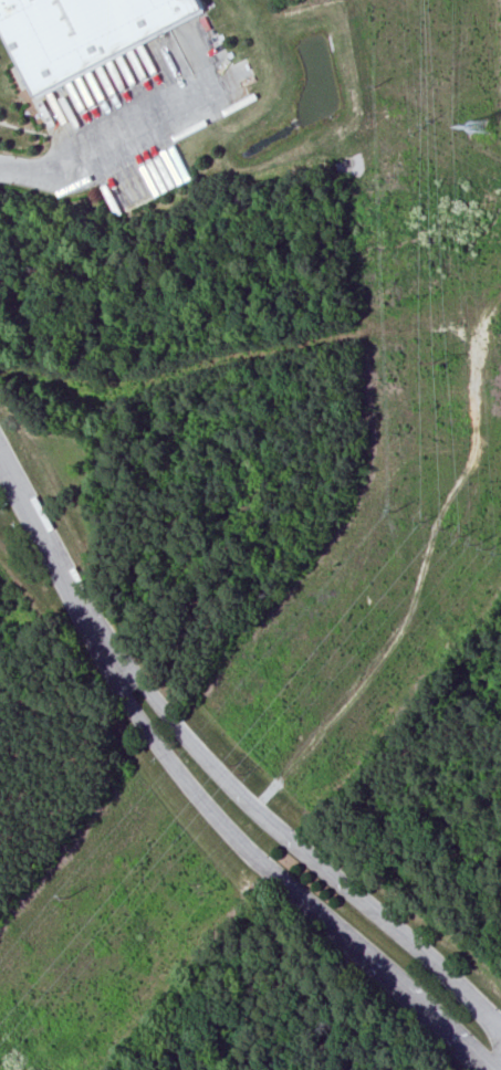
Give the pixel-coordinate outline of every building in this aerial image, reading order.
[(39,97),(206,9),(201,0),(0,0),(0,23),(39,97)]
